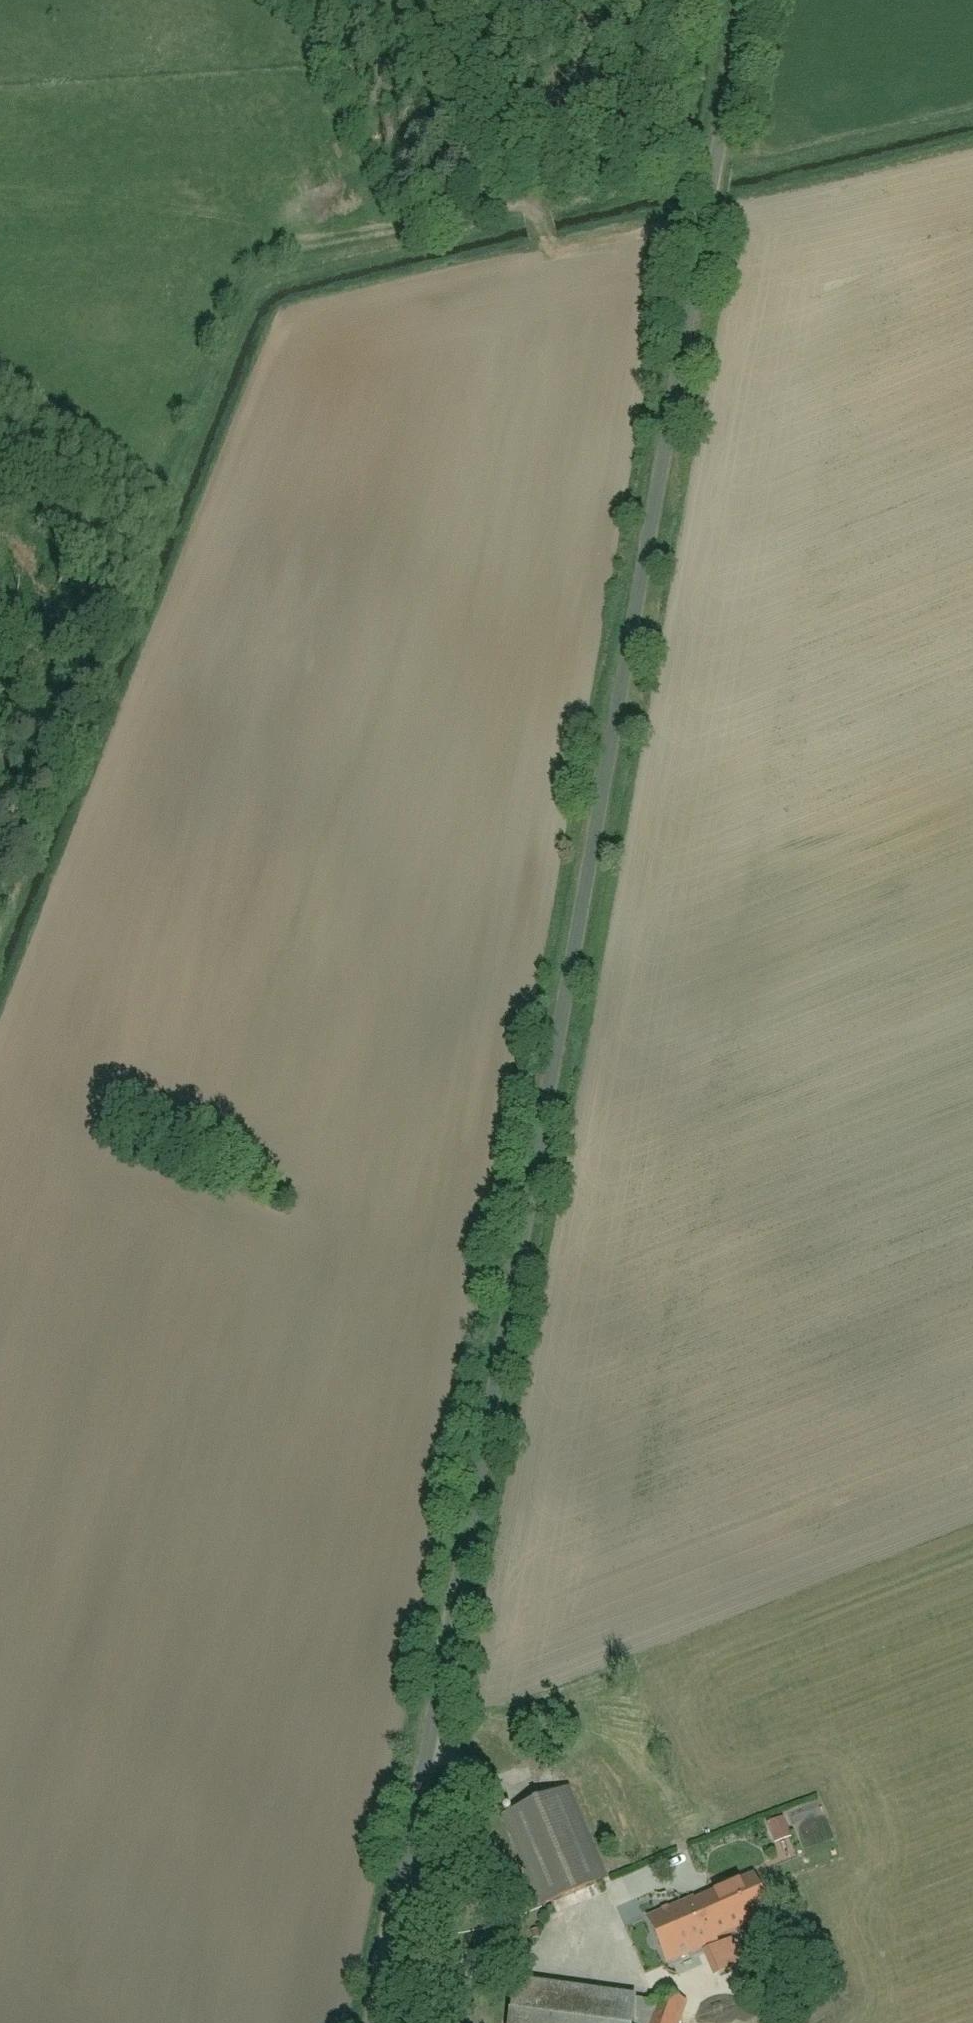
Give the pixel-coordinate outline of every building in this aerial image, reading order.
[(508,1817),(544,1902),(603,1878),(567,1792),(508,1817)] [(790,1823),(770,1828),(776,1849),(796,1843),(790,1823)] [(744,1879),(615,1934),(630,1970),(760,1916),(744,1879)] [(507,1981),(500,2022),(670,2022),(676,2002),(647,1997),(646,2004),(507,1981)]
